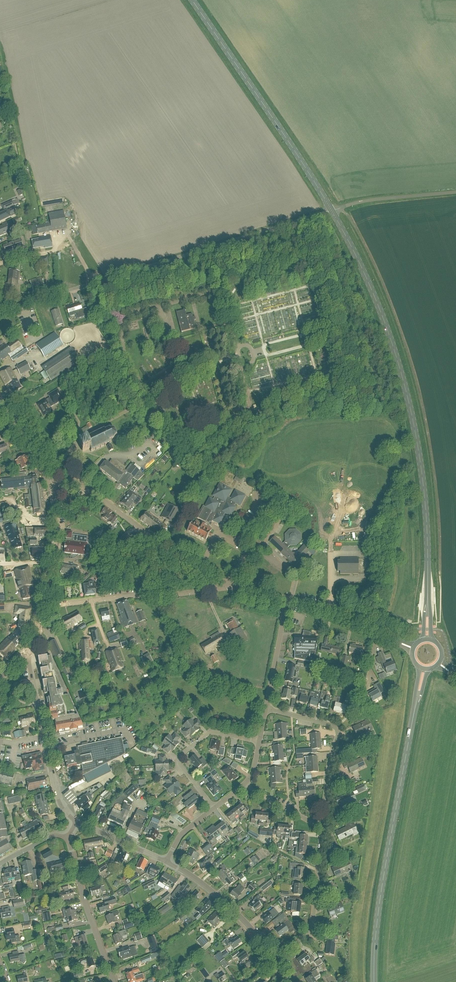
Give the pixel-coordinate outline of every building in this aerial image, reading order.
[(18,204),(16,200),(2,206),(4,210),(18,204)] [(14,208),(8,211),(11,218),(17,214),(19,213),(17,211),(16,212),(14,208)] [(8,211),(0,214),(0,223),(11,218),(8,211)] [(67,229),(63,211),(48,213),(50,222),(45,223),(45,224),(31,227),(33,235),(67,229)] [(10,221),(2,225),(3,226),(0,227),(0,237),(14,231),(10,221)] [(52,247),(51,236),(39,238),(39,239),(32,241),(33,249),(44,247),(45,248),(52,247)] [(24,247),(21,240),(3,246),(5,253),(8,253),(9,253),(11,252),(11,251),(24,247)] [(19,271),(10,270),(8,284),(6,284),(5,292),(17,294),(18,285),(17,285),(19,271)] [(45,291),(41,278),(30,281),(33,294),(45,291)] [(77,319),(86,316),(85,314),(88,313),(89,315),(87,308),(82,309),(80,303),(76,305),(74,306),(74,305),(71,306),(71,305),(67,306),(68,307),(67,308),(70,316),(76,315),(77,319)] [(63,325),(58,310),(52,312),(56,327),(63,325)] [(176,311),(181,334),(182,334),(181,332),(196,329),(194,320),(196,320),(195,317),(193,317),(192,314),(185,316),(184,311),(186,311),(186,310),(176,313),(176,311)] [(53,334),(34,347),(42,359),(61,346),(53,334)] [(0,347),(0,362),(9,356),(10,357),(10,358),(12,361),(17,359),(28,351),(25,347),(22,348),(21,346),(16,339),(6,346),(4,344),(0,347)] [(80,362),(71,348),(42,368),(44,371),(40,374),(44,380),(48,377),(51,381),(80,362)] [(27,363),(20,367),(23,372),(30,368),(27,363)] [(10,368),(0,373),(0,376),(6,386),(9,384),(13,393),(21,389),(17,380),(16,380),(14,376),(10,368)] [(63,400),(57,390),(48,395),(50,398),(38,406),(44,416),(51,412),(49,408),(63,400)] [(110,429),(109,428),(109,429),(105,431),(104,428),(103,429),(104,430),(100,432),(99,431),(98,431),(99,432),(95,434),(94,433),(93,433),(94,435),(91,436),(90,435),(89,435),(90,436),(86,438),(85,438),(85,439),(86,439),(86,440),(79,444),(82,452),(90,449),(91,451),(91,452),(92,452),(92,451),(95,449),(96,451),(97,450),(96,449),(100,447),(100,448),(101,448),(101,447),(104,445),(105,446),(106,446),(105,445),(108,444),(109,445),(107,446),(109,452),(113,450),(111,445),(110,444),(109,441),(113,439),(114,440),(114,439),(116,435),(118,436),(118,435),(117,434),(115,430),(115,429),(114,429),(110,429)] [(8,451),(6,445),(0,447),(0,454),(8,451)] [(28,460),(26,457),(15,461),(17,466),(20,465),(22,469),(30,466),(27,460),(28,460)] [(125,471),(112,460),(109,463),(106,461),(105,463),(104,462),(100,469),(125,489),(130,483),(130,482),(134,478),(138,481),(144,475),(130,464),(125,471)] [(33,505),(34,507),(47,505),(47,503),(43,500),(41,485),(40,484),(38,485),(38,482),(37,482),(36,475),(30,476),(30,477),(27,477),(26,473),(18,473),(12,476),(12,479),(1,480),(2,489),(17,487),(18,490),(29,489),(29,495),(24,495),(25,499),(26,509),(30,508),(30,505),(33,505)] [(242,485),(245,481),(238,476),(235,480),(242,485)] [(197,518),(202,521),(201,524),(196,521),(194,524),(190,522),(188,525),(190,526),(187,531),(205,541),(208,536),(210,537),(212,534),(210,533),(212,529),(208,527),(210,525),(211,525),(212,523),(211,523),(213,519),(214,520),(213,521),(221,525),(225,517),(223,516),(225,513),(231,516),(235,507),(234,507),(236,503),(240,506),(245,496),(235,491),(231,499),(228,497),(231,490),(220,484),(213,496),(215,497),(213,500),(210,498),(205,507),(203,506),(197,518)] [(136,489),(134,486),(130,491),(126,495),(128,496),(122,503),(129,509),(133,503),(137,505),(141,500),(136,496),(137,496),(133,493),(136,489)] [(180,511),(168,504),(161,517),(173,524),(180,511)] [(47,505),(34,507),(34,514),(48,513),(47,505)] [(112,513),(105,508),(101,513),(104,515),(102,518),(106,521),(106,520),(109,522),(109,523),(112,526),(118,519),(114,516),(113,516),(111,514),(112,513)] [(167,527),(147,511),(140,519),(150,526),(149,528),(159,536),(167,527)] [(20,535),(16,523),(4,527),(8,540),(9,539),(13,550),(22,547),(18,536),(20,535)] [(47,528),(26,528),(28,538),(29,541),(30,541),(30,545),(36,545),(37,539),(35,539),(35,537),(47,537),(47,528)] [(301,535),(296,530),(290,531),(286,535),(286,541),(283,544),(288,548),(290,546),(297,546),(301,541),(301,535)] [(64,553),(85,556),(88,537),(72,535),(72,532),(66,532),(66,536),(67,536),(64,553)] [(122,536),(118,541),(123,545),(130,535),(128,533),(124,538),(122,536)] [(295,556),(275,537),(270,542),(292,563),(296,560),(298,562),(309,551),(304,546),(295,556)] [(45,550),(33,549),(32,557),(41,558),(41,559),(44,559),(44,558),(45,558),(45,550)] [(358,574),(358,558),(340,559),(340,561),(337,561),(337,572),(340,572),(340,574),(358,574)] [(71,566),(62,565),(60,574),(71,576),(71,577),(75,578),(78,566),(75,566),(71,566)] [(33,586),(29,567),(15,571),(19,589),(20,589),(23,600),(33,598),(30,587),(33,586)] [(95,595),(94,584),(84,586),(85,596),(95,595)] [(132,612),(128,601),(117,605),(121,616),(119,617),(123,629),(138,623),(133,612),(132,612)] [(31,608),(16,605),(15,613),(20,614),(19,621),(18,620),(18,622),(19,623),(18,627),(28,629),(31,608)] [(109,616),(108,610),(100,611),(101,617),(106,617),(106,621),(110,620),(109,616)] [(145,621),(141,611),(136,613),(140,623),(145,621)] [(78,612),(68,617),(73,626),(82,620),(78,612)] [(73,626),(68,617),(67,616),(58,621),(64,632),(73,627),(73,626)] [(239,646),(243,643),(248,640),(240,628),(238,629),(233,619),(226,623),(231,633),(239,646)] [(18,629),(9,639),(8,638),(0,646),(0,653),(7,659),(16,650),(15,647),(26,636),(18,629)] [(97,630),(96,630),(91,631),(95,646),(100,645),(99,643),(100,643),(97,630)] [(294,644),(294,652),(294,659),(314,663),(316,652),(316,637),(310,637),(310,633),(304,631),(303,636),(294,636),(294,644)] [(114,634),(113,632),(106,635),(110,642),(112,641),(112,642),(120,639),(117,633),(114,634)] [(210,637),(212,640),(216,648),(218,647),(219,648),(225,644),(219,632),(210,637)] [(328,638),(325,638),(323,645),(322,645),(320,651),(338,655),(339,648),(327,646),(328,638)] [(127,645),(125,639),(119,641),(121,647),(127,645)] [(55,640),(48,643),(55,658),(62,655),(55,640)] [(90,649),(90,640),(79,641),(79,651),(82,651),(82,662),(90,662),(89,649),(90,649)] [(205,654),(216,648),(212,640),(201,646),(205,654)] [(356,644),(352,643),(352,645),(350,645),(349,652),(361,655),(363,648),(355,646),(356,644)] [(121,661),(117,648),(105,652),(110,665),(111,665),(112,668),(111,668),(112,672),(123,668),(121,662),(121,661)] [(387,665),(382,653),(378,654),(379,657),(376,658),(378,663),(380,662),(384,670),(385,670),(385,671),(386,671),(387,674),(396,670),(395,667),(393,663),(387,665)] [(54,672),(51,656),(38,659),(40,668),(45,695),(49,694),(50,698),(46,699),(48,707),(51,721),(55,721),(55,724),(55,725),(56,732),(58,732),(59,734),(83,729),(68,695),(63,696),(62,691),(54,672)] [(288,669),(287,673),(295,675),(296,672),(293,671),(295,666),(288,664),(287,669),(288,669)] [(295,678),(295,675),(287,673),(286,677),(285,677),(285,681),(291,683),(292,677),(295,678)] [(384,692),(379,683),(373,686),(375,689),(366,694),(369,699),(370,699),(370,700),(371,699),(372,702),(378,699),(379,701),(382,699),(379,695),(384,692)] [(298,689),(293,688),(292,692),(291,691),(284,690),(283,695),(282,695),(281,698),(289,700),(290,695),(292,696),(297,697),(298,689)] [(305,692),(299,691),(297,696),(300,697),(299,703),(306,705),(308,698),(301,696),(301,694),(305,695),(305,692)] [(327,693),(321,692),(319,702),(322,702),(320,708),(327,710),(330,699),(326,698),(327,693)] [(316,695),(310,693),(308,699),(311,700),(309,705),(316,707),(319,696),(316,695)] [(345,706),(341,705),(339,713),(346,715),(349,701),(346,700),(345,706)] [(104,712),(102,704),(94,707),(96,714),(104,712)] [(21,723),(34,720),(33,713),(27,715),(28,717),(20,719),(21,723)] [(1,723),(4,727),(11,721),(6,715),(0,720),(0,722),(1,723)] [(191,720),(187,723),(195,733),(199,730),(198,728),(201,725),(197,720),(194,723),(191,720)] [(372,729),(368,721),(352,728),(357,737),(372,729)] [(195,733),(187,723),(183,726),(186,729),(182,732),(186,737),(190,734),(191,736),(195,733)] [(277,729),(278,732),(286,731),(286,723),(276,724),(276,729),(277,729)] [(26,737),(25,730),(14,733),(15,739),(22,737),(22,738),(26,737)] [(287,737),(286,731),(278,732),(278,735),(277,735),(277,740),(289,739),(289,736),(287,737)] [(311,742),(321,741),(320,733),(310,734),(311,739),(311,742)] [(169,735),(166,740),(176,747),(179,743),(177,742),(180,738),(175,734),(172,738),(169,735)] [(107,764),(125,755),(125,753),(125,752),(129,749),(128,744),(123,745),(122,738),(78,747),(79,756),(77,756),(75,757),(75,756),(64,758),(65,763),(66,762),(66,764),(67,768),(69,768),(70,772),(78,770),(77,766),(77,765),(81,764),(83,772),(84,776),(87,783),(110,771),(107,764)] [(176,747),(166,740),(163,743),(166,746),(163,750),(168,754),(171,750),(173,751),(176,747)] [(357,748),(353,740),(347,743),(351,751),(357,748)] [(220,742),(211,741),(210,749),(218,751),(217,755),(223,756),(224,750),(219,749),(220,742)] [(321,741),(311,742),(312,745),(311,745),(311,750),(321,749),(321,741)] [(274,754),(283,753),(282,745),(273,746),(273,751),(274,751),(274,754)] [(244,747),(237,746),(236,749),(231,748),(230,755),(235,756),(235,759),(241,761),(242,757),(246,758),(247,751),(243,750),(244,747)] [(44,770),(40,753),(23,756),(25,769),(33,767),(34,772),(44,770)] [(283,753),(274,754),(274,757),(274,762),(284,761),(283,753)] [(199,761),(195,755),(192,757),(190,758),(190,759),(190,760),(193,764),(192,764),(196,769),(201,765),(203,768),(207,764),(203,758),(199,761)] [(155,761),(155,766),(168,766),(168,761),(166,761),(165,756),(159,756),(159,761),(155,761)] [(308,762),(308,765),(317,764),(317,756),(307,757),(307,762),(308,762)] [(365,767),(361,759),(349,764),(348,763),(343,765),(345,769),(348,768),(351,773),(365,767)] [(317,764),(308,765),(308,768),(308,773),(318,772),(317,764)] [(168,766),(155,766),(156,771),(160,771),(160,776),(166,776),(166,771),(168,771),(168,766)] [(238,777),(229,767),(227,769),(226,768),(221,771),(230,782),(233,779),(234,780),(238,777)] [(271,776),(280,775),(279,770),(281,770),(281,767),(270,768),(270,773),(271,773),(271,776)] [(0,769),(0,784),(11,786),(14,773),(0,769)] [(216,770),(211,773),(218,781),(222,778),(216,770)] [(222,790),(210,775),(205,779),(209,784),(206,786),(214,796),(222,790)] [(280,775),(271,776),(271,779),(270,779),(271,784),(283,783),(282,780),(280,780),(280,775)] [(167,791),(177,783),(174,779),(172,781),(169,777),(164,781),(167,785),(164,787),(167,791)] [(351,782),(348,777),(342,780),(345,785),(351,782)] [(47,785),(46,778),(35,780),(35,778),(27,780),(29,790),(40,788),(40,787),(47,785)] [(303,796),(307,795),(305,780),(303,780),(303,783),(297,784),(298,791),(295,792),(295,798),(299,797),(303,797),(303,796)] [(305,780),(307,795),(310,795),(310,796),(314,796),(314,786),(312,786),(312,780),(305,780)] [(180,787),(177,783),(167,791),(170,795),(173,792),(176,796),(181,792),(179,788),(180,787)] [(367,788),(365,784),(355,788),(358,793),(365,790),(365,789),(367,788)] [(138,789),(134,785),(123,794),(127,798),(138,789)] [(195,796),(192,791),(183,798),(186,802),(184,804),(188,810),(199,801),(195,796)] [(77,801),(69,792),(64,797),(71,806),(77,801)] [(111,794),(109,792),(102,798),(104,800),(111,794)] [(92,798),(87,793),(81,798),(77,801),(74,804),(79,810),(81,808),(84,812),(90,806),(87,802),(92,798)] [(356,801),(352,793),(336,800),(337,804),(340,802),(341,806),(349,803),(349,804),(356,801)] [(127,799),(123,794),(113,803),(108,814),(110,815),(108,820),(122,827),(131,808),(130,807),(132,803),(127,799)] [(37,806),(47,804),(46,801),(44,801),(43,795),(35,797),(37,806)] [(12,849),(8,843),(11,841),(10,836),(7,837),(6,830),(3,815),(2,813),(5,813),(2,799),(0,799),(0,856),(12,849)] [(47,804),(37,806),(38,810),(40,810),(41,816),(49,814),(47,804)] [(106,809),(98,805),(96,809),(97,810),(93,819),(98,821),(100,816),(101,817),(106,809)] [(236,809),(243,818),(245,817),(243,815),(242,813),(245,811),(246,812),(248,810),(244,805),(242,807),(240,805),(236,809)] [(243,818),(236,809),(231,813),(238,822),(235,818),(238,816),(239,817),(241,820),(243,818)] [(128,829),(139,835),(146,820),(148,815),(142,812),(137,810),(134,814),(128,829)] [(238,822),(231,813),(226,816),(230,822),(232,824),(235,822),(236,823),(238,822)] [(258,826),(260,826),(262,814),(256,813),(255,816),(251,816),(251,823),(254,824),(255,820),(258,820),(258,823),(258,826)] [(262,814),(260,826),(262,826),(263,823),(263,821),(267,821),(266,824),(270,824),(270,818),(267,818),(268,815),(262,814)] [(147,828),(146,828),(144,832),(148,834),(147,838),(154,842),(158,833),(160,828),(157,827),(161,819),(153,816),(147,828)] [(33,822),(27,826),(32,835),(35,833),(34,831),(40,828),(39,827),(43,825),(40,821),(36,819),(32,821),(33,822)] [(27,826),(25,822),(22,824),(24,828),(25,829),(19,832),(23,839),(32,835),(27,826)] [(358,834),(352,822),(345,826),(346,828),(336,833),(339,840),(353,834),(354,836),(358,834)] [(215,829),(213,827),(215,829),(222,838),(225,836),(223,834),(225,832),(226,833),(228,831),(231,835),(233,833),(230,828),(227,830),(222,823),(215,829)] [(280,839),(283,840),(284,826),(278,825),(277,828),(274,828),(273,834),(277,835),(277,832),(280,833),(280,837),(280,839)] [(215,829),(213,827),(213,826),(206,832),(210,838),(208,840),(212,845),(216,842),(214,839),(220,835),(222,838),(215,829)] [(300,838),(299,842),(306,842),(307,836),(300,836),(301,832),(295,832),(295,833),(291,833),(291,838),(295,839),(295,838),(300,838)] [(101,838),(92,840),(94,849),(103,847),(101,838)] [(94,849),(92,840),(83,842),(85,852),(88,851),(88,850),(94,849)] [(214,851),(209,844),(202,849),(207,856),(214,851)] [(297,850),(299,850),(298,853),(295,853),(295,857),(300,860),(302,857),(302,854),(305,855),(306,848),(297,848),(297,850)] [(113,852),(107,850),(105,855),(111,858),(113,852)] [(122,851),(119,850),(117,855),(114,854),(111,861),(121,866),(127,853),(125,853),(126,852),(122,851)] [(199,855),(190,850),(185,860),(192,865),(195,859),(197,860),(199,855)] [(213,857),(211,855),(206,858),(206,860),(199,864),(202,868),(201,870),(203,872),(204,872),(211,868),(208,864),(212,861),(211,859),(213,858),(213,857)] [(148,862),(140,859),(136,868),(143,871),(148,862)] [(65,868),(63,861),(54,864),(54,863),(47,864),(50,873),(53,872),(54,875),(63,872),(63,870),(65,869),(65,868)] [(32,868),(31,862),(22,864),(24,876),(32,874),(34,882),(38,881),(36,870),(33,871),(33,868),(32,868)] [(352,871),(348,863),(338,867),(337,866),(332,869),(335,877),(345,872),(346,873),(352,871)] [(94,867),(93,864),(84,866),(86,872),(95,870),(95,869),(97,869),(100,873),(108,868),(104,864),(98,868),(97,866),(94,867)] [(304,869),(298,868),(298,864),(292,864),(291,870),(293,870),(292,879),(299,880),(300,877),(303,878),(304,869)] [(155,866),(153,865),(151,869),(149,868),(146,874),(150,876),(151,879),(155,878),(156,875),(157,875),(159,869),(154,867),(155,866)] [(217,875),(221,880),(229,874),(226,871),(228,870),(223,865),(218,869),(220,872),(217,875)] [(9,869),(11,878),(15,878),(16,881),(21,880),(20,874),(17,875),(15,868),(9,869)] [(11,878),(9,869),(3,870),(5,877),(2,878),(3,884),(8,883),(8,879),(11,878)] [(139,876),(137,874),(126,881),(128,885),(130,883),(139,876)] [(159,882),(165,886),(171,877),(164,874),(159,882)] [(229,874),(221,880),(225,885),(227,884),(229,882),(231,885),(236,880),(232,875),(231,876),(229,874)] [(171,877),(165,886),(172,890),(177,881),(171,877)] [(155,884),(153,880),(142,885),(145,890),(148,889),(147,887),(155,884)] [(273,884),(271,881),(261,889),(263,892),(273,884)] [(190,887),(185,883),(181,888),(179,886),(175,891),(180,896),(182,893),(184,895),(190,887)] [(251,883),(247,888),(252,892),(256,887),(251,883)] [(298,883),(292,883),(292,886),(294,886),(294,895),(301,895),(302,885),(298,885),(298,883)] [(72,891),(69,892),(68,889),(69,889),(68,885),(62,886),(63,890),(64,892),(57,894),(58,900),(60,899),(60,901),(74,898),(72,891)] [(240,888),(238,886),(235,890),(234,890),(230,895),(237,900),(241,895),(240,894),(244,889),(241,887),(240,888)] [(101,887),(90,890),(92,897),(103,894),(103,892),(105,892),(104,887),(101,887)] [(327,889),(330,896),(335,894),(332,887),(327,889)] [(201,897),(196,892),(188,899),(193,904),(201,897)] [(171,896),(168,893),(161,898),(164,901),(171,896)] [(261,899),(258,896),(255,899),(252,902),(253,903),(250,906),(254,912),(258,908),(259,909),(261,907),(260,906),(261,906),(260,905),(263,903),(260,900),(261,899)] [(100,913),(108,911),(110,910),(109,905),(111,905),(117,903),(115,898),(110,899),(104,901),(105,904),(98,906),(100,913)] [(23,899),(13,901),(14,908),(24,906),(23,899)] [(295,900),(288,899),(288,904),(291,904),(290,912),(292,913),(292,912),(299,913),(300,903),(295,903),(295,900)] [(204,902),(196,911),(201,916),(210,907),(209,907),(211,905),(207,901),(206,901),(204,903),(204,902)] [(341,904),(340,902),(336,904),(337,906),(327,910),(330,916),(336,914),(336,915),(344,912),(341,904)] [(167,905),(160,910),(163,915),(171,910),(167,905)] [(9,907),(3,908),(3,910),(0,911),(1,918),(11,916),(9,907)] [(65,912),(67,917),(77,915),(75,910),(72,911),(71,907),(62,909),(63,913),(65,912)] [(112,913),(112,915),(106,917),(109,925),(116,923),(117,922),(115,917),(118,916),(119,914),(118,911),(112,913)] [(224,916),(218,911),(216,913),(215,912),(211,916),(207,921),(214,928),(217,925),(217,924),(224,916)] [(275,914),(272,911),(262,919),(266,924),(278,915),(276,913),(275,914)] [(180,920),(183,923),(191,915),(188,912),(185,915),(180,920)] [(78,919),(77,915),(67,917),(69,926),(75,924),(74,920),(78,919)] [(290,923),(287,919),(276,927),(277,929),(275,931),(280,937),(288,930),(284,924),(286,923),(288,925),(290,923)] [(128,922),(127,920),(122,921),(124,929),(133,926),(131,921),(128,922)] [(10,940),(11,944),(21,942),(19,935),(15,936),(14,929),(7,930),(8,933),(4,934),(6,941),(10,940)] [(127,936),(126,930),(117,933),(117,935),(113,937),(116,945),(122,943),(122,941),(123,940),(122,937),(127,936)] [(87,944),(84,935),(79,937),(79,936),(71,938),(72,942),(79,940),(81,946),(87,944)] [(209,942),(203,935),(197,941),(202,948),(209,942)] [(157,947),(153,936),(147,939),(152,950),(157,947)] [(338,937),(324,936),(324,940),(327,940),(325,954),(333,955),(334,944),(334,941),(337,941),(338,937)] [(223,941),(227,947),(232,944),(234,948),(238,946),(238,945),(241,943),(237,937),(233,940),(233,939),(228,942),(226,939),(223,941)] [(123,957),(124,961),(138,956),(135,947),(130,949),(129,947),(121,950),(118,951),(120,958),(123,957)] [(239,955),(237,951),(231,956),(233,959),(234,960),(237,958),(240,963),(239,964),(239,965),(240,966),(242,966),(246,964),(244,961),(248,958),(244,952),(239,955)] [(18,954),(18,952),(12,953),(13,955),(9,956),(11,963),(10,961),(20,959),(20,961),(24,963),(25,960),(24,953),(18,954)] [(224,958),(220,952),(214,956),(218,962),(224,958)] [(156,957),(155,953),(149,955),(149,956),(140,960),(141,963),(156,957)] [(314,961),(309,954),(306,956),(305,954),(297,960),(301,965),(308,961),(310,964),(314,961)] [(95,966),(91,957),(86,959),(80,961),(81,964),(87,962),(89,968),(95,966)] [(229,966),(224,959),(220,963),(225,969),(229,966)] [(140,975),(142,974),(134,976),(133,974),(139,972),(138,968),(132,970),(132,971),(125,974),(127,979),(140,975)] [(317,969),(309,974),(311,977),(306,980),(307,981),(316,981),(315,980),(319,978),(320,976),(318,973),(319,972),(317,969)] [(222,973),(219,976),(217,973),(214,976),(219,981),(222,981),(227,979),(222,973)] [(26,974),(23,974),(24,976),(17,977),(18,981),(27,981),(26,974)] [(127,979),(128,981),(135,981),(136,981),(141,981),(142,981),(145,980),(142,974),(140,975),(127,979)]
